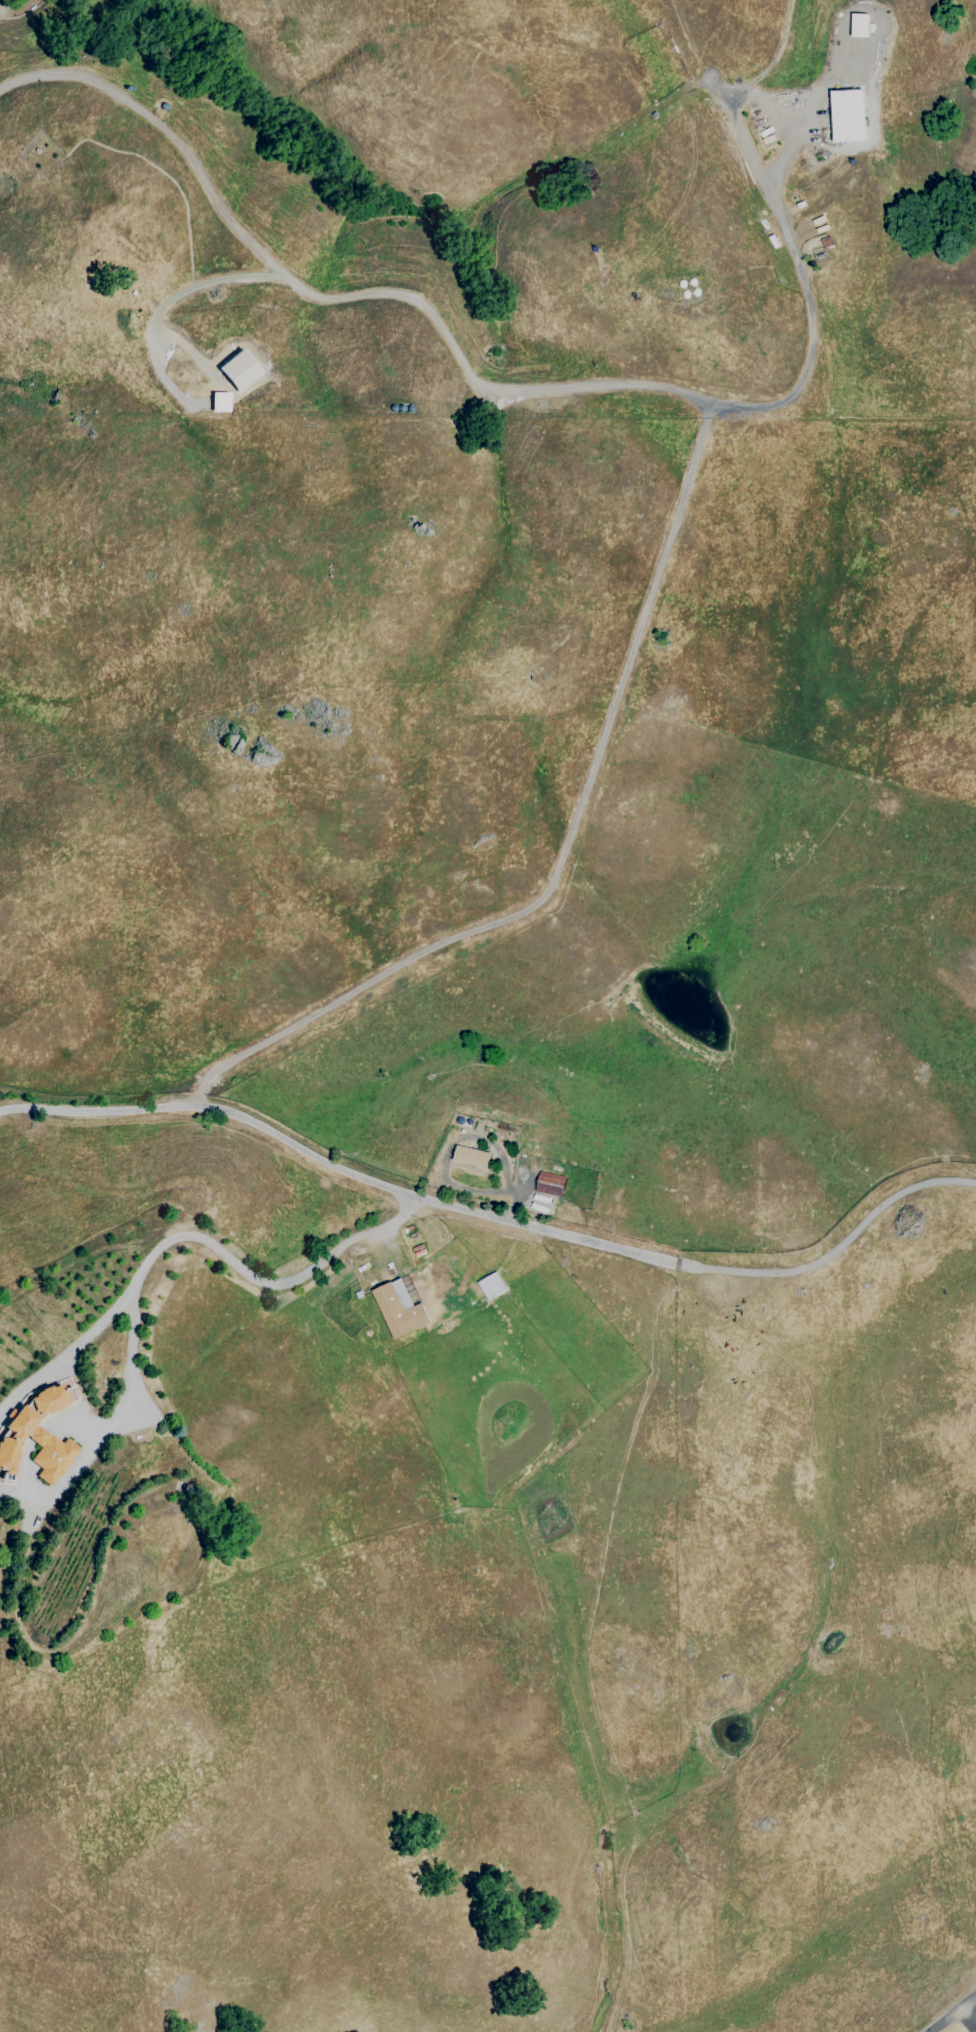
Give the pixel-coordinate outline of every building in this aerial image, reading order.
[(868,37),(869,13),(852,13),(851,37),(868,37)] [(828,94),(829,147),(860,146),(859,93),(828,94)] [(263,373),(241,348),(217,368),(239,394),(263,373)] [(229,412),(229,392),(211,392),(211,412),(229,412)] [(486,1169),(490,1153),(457,1144),(453,1161),(486,1169)] [(455,1182),(486,1185),(488,1167),(457,1164),(455,1182)] [(533,1191),(559,1197),(564,1176),(537,1170),(533,1191)] [(474,1284),(485,1305),(507,1293),(495,1272),(474,1284)] [(371,1291),(394,1340),(428,1323),(419,1303),(411,1307),(397,1279),(371,1291)] [(22,1398),(0,1426),(0,1473),(12,1475),(13,1445),(21,1437),(38,1448),(29,1459),(41,1467),(35,1478),(51,1487),(80,1448),(63,1438),(61,1447),(32,1425),(36,1417),(76,1404),(64,1386),(22,1398)]
